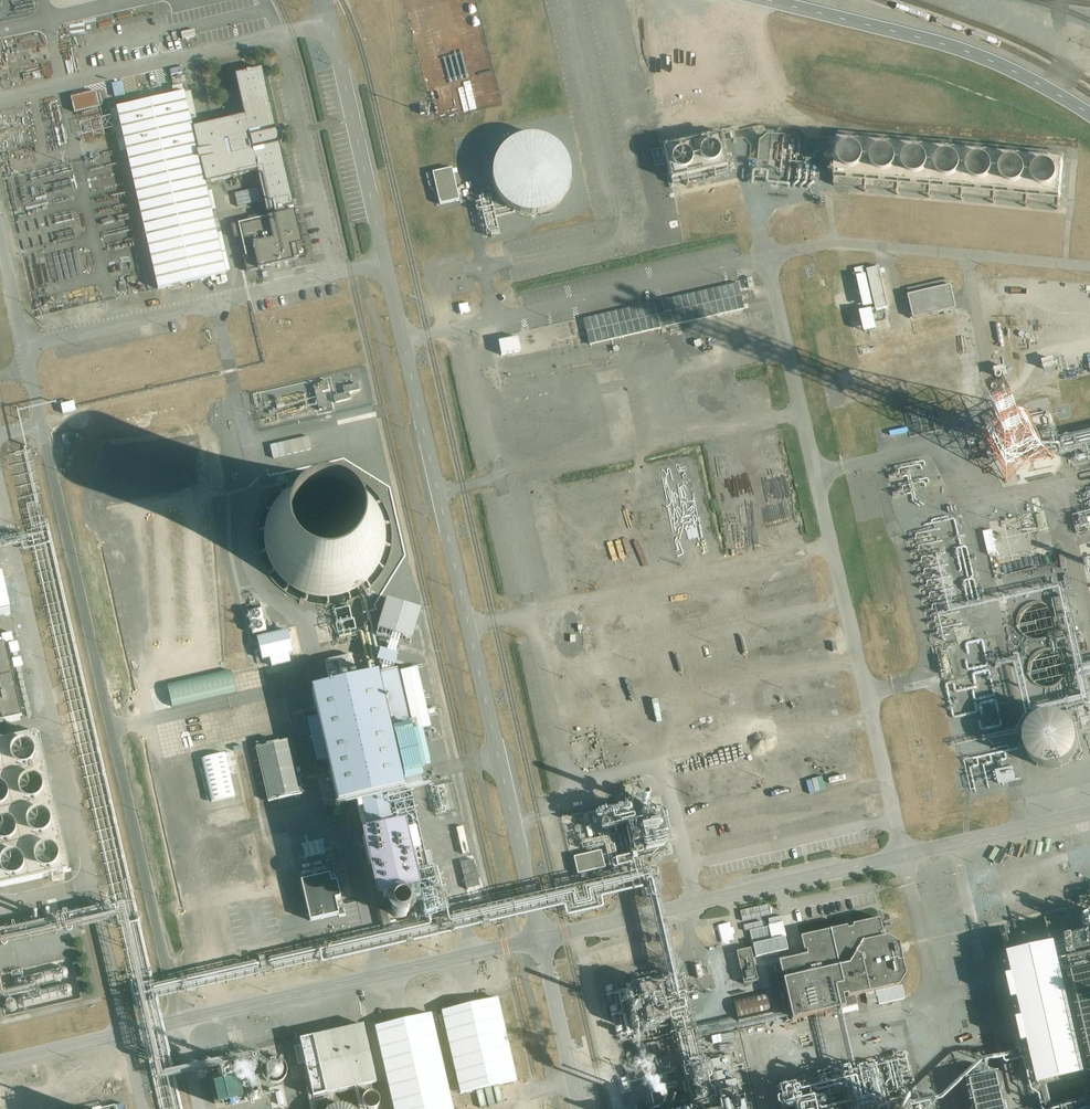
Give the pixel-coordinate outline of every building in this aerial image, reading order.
[(182,41),(195,38),(193,30),(180,32),(182,41)] [(170,77),(183,74),(182,67),(169,70),(170,77)] [(126,153),(158,291),(170,289),(211,280),(211,283),(216,282),(217,286),(227,284),(226,278),(216,280),(215,279),(223,277),(226,275),(225,273),(230,271),(226,254),(221,254),(226,253),(221,234),(217,235),(215,231),(220,229),(218,220),(213,221),(211,212),(216,211),(212,192),(207,193),(205,185),(257,173),(266,214),(275,212),(293,208),(279,146),(281,146),(282,142),(282,138),(280,134),(278,131),(276,132),(262,70),(235,76),(244,117),(192,130),(191,123),(197,122),(190,94),(184,95),(184,94),(182,87),(172,89),(173,97),(116,110),(116,111),(110,112),(120,154),(126,153)] [(114,98),(124,96),(121,81),(111,83),(114,98)] [(100,108),(96,93),(71,99),(75,114),(100,108)] [(1059,207),(1065,152),(842,131),(836,187),(1059,207)] [(505,208),(517,215),(530,218),(544,216),(556,210),(565,200),(570,188),(572,174),(568,161),(561,150),(551,142),(538,137),(525,137),(513,141),(502,149),(495,160),(491,173),(492,186),(497,198),(505,208)] [(718,138),(663,150),(672,186),(727,174),(718,138)] [(452,170),(432,175),(439,206),(459,202),(453,176),(457,175),(456,171),(452,172),(452,170)] [(786,185),(787,178),(766,176),(766,183),(786,185)] [(254,189),(241,193),(244,206),(258,203),(254,189)] [(237,194),(225,197),(227,209),(240,206),(237,194)] [(491,196),(473,200),(483,241),(500,237),(491,196)] [(293,208),(275,212),(276,216),(258,221),(257,216),(248,218),(249,223),(231,227),(234,240),(241,238),(245,257),(243,258),(246,274),(294,263),(293,260),(299,259),(296,247),(302,246),(293,208)] [(865,309),(874,307),(865,268),(856,270),(865,309)] [(880,269),(868,272),(877,312),(889,310),(880,269)] [(950,281),(908,291),(910,297),(909,297),(915,320),(957,311),(952,287),(952,288),(950,281)] [(158,291),(157,291),(158,298),(172,295),(170,289),(158,291)] [(466,303),(457,305),(460,316),(469,313),(466,303)] [(878,331),(873,312),(861,315),(866,334),(878,331)] [(588,340),(601,338),(598,317),(585,319),(588,340)] [(543,330),(496,338),(501,366),(548,358),(543,330)] [(492,346),(490,336),(481,338),(483,348),(492,346)] [(591,343),(592,350),(603,347),(601,341),(591,343)] [(1043,360),(1043,369),(1054,368),(1053,359),(1043,360)] [(326,411),(322,394),(328,392),(326,383),(320,384),(321,388),(314,390),(319,412),(326,411)] [(344,396),(334,398),(335,405),(350,401),(349,395),(359,392),(358,386),(343,389),(344,396)] [(1010,397),(1008,420),(989,431),(987,431),(982,434),(983,436),(1001,468),(1004,482),(1006,482),(1042,462),(1052,460),(1052,458),(1039,435),(1039,433),(1034,424),(1036,403),(1030,393),(1021,398),(1010,397)] [(61,407),(63,415),(76,412),(74,403),(61,407)] [(1065,440),(1066,442),(1048,446),(1052,454),(1089,445),(1089,434),(1065,440)] [(288,461),(283,441),(270,444),(271,447),(258,450),(262,470),(275,467),(275,464),(288,461)] [(120,920),(135,989),(154,986),(48,522),(41,524),(39,517),(42,517),(39,506),(38,506),(37,502),(38,501),(26,450),(23,451),(35,504),(26,506),(32,528),(34,528),(35,530),(31,530),(32,535),(25,537),(25,536),(0,541),(0,550),(22,545),(23,551),(34,549),(116,905),(68,917),(66,912),(62,913),(63,918),(15,929),(14,924),(13,924),(12,924),(11,925),(13,929),(4,932),(4,930),(0,931),(0,947),(120,920)] [(257,545),(260,557),(264,568),(270,579),(279,588),(289,596),(300,601),(312,605),(324,606),(336,605),(348,602),(360,596),(370,589),(378,580),(385,570),(389,558),(392,546),(392,533),(390,521),(385,510),(379,499),(370,490),(361,482),(350,476),(338,473),(325,472),(313,473),(301,476),(290,481),(280,489),(271,498),(264,508),(260,520),(257,532),(257,545)] [(1076,516),(1076,519),(1074,520),(1076,535),(1080,534),(1079,529),(1089,527),(1089,513),(1076,516)] [(991,531),(981,533),(987,556),(997,554),(991,531)] [(1084,667),(1065,584),(953,609),(941,557),(937,558),(950,612),(937,616),(943,642),(946,641),(941,618),(1060,591),(1061,596),(1060,596),(1060,599),(1053,601),(1053,602),(1050,603),(1051,605),(1053,605),(1057,619),(1065,617),(1082,698),(1031,710),(1020,656),(1019,656),(1018,656),(1015,656),(1015,657),(1015,658),(1016,661),(997,665),(998,669),(1015,666),(1026,715),(1017,731),(985,739),(986,744),(1015,737),(1019,735),(1028,721),(1033,719),(1034,717),(1089,704),(1089,692),(1087,679),(1089,679),(1089,665),(1084,667)] [(10,614),(0,570),(0,617),(10,614)] [(411,642),(419,612),(386,601),(376,633),(377,633),(376,638),(389,642),(386,654),(380,652),(376,663),(394,669),(397,658),(394,657),(398,645),(408,648),(410,642),(411,642)] [(1019,630),(1022,635),(1027,639),(1033,641),(1039,641),(1045,640),(1050,636),(1054,631),(1055,624),(1055,618),(1053,612),(1048,607),(1042,604),(1036,603),(1029,604),(1024,607),(1020,612),(1018,618),(1017,624),(1019,630)] [(287,632),(257,639),(262,661),(269,660),(272,669),(290,664),(289,656),(293,655),(287,632)] [(5,721),(6,726),(21,722),(20,718),(22,717),(5,644),(3,645),(2,640),(0,640),(0,722),(5,721)] [(1029,677),(1033,682),(1038,686),(1043,688),(1050,688),(1055,686),(1061,683),(1064,678),(1066,671),(1066,665),(1063,659),(1059,654),(1053,651),(1047,650),(1040,651),(1035,654),(1031,659),(1028,665),(1028,671),(1029,677)] [(327,760),(338,805),(423,785),(420,771),(429,769),(421,734),(412,735),(397,671),(388,673),(357,680),(351,657),(325,663),(330,686),(311,690),(317,717),(306,720),(316,762),(327,760)] [(416,671),(401,674),(407,700),(422,697),(416,671)] [(171,705),(235,692),(231,672),(167,685),(171,705)] [(423,702),(408,706),(414,731),(429,728),(423,702)] [(1078,749),(1078,744),(1078,739),(1076,735),(1074,730),(1071,726),(1067,723),(1063,721),(1057,719),(1053,719),(1048,719),(1043,720),(1038,723),(1035,726),(1032,730),(1029,734),(1028,739),(1027,744),(1027,749),(1029,754),(1031,758),(1034,762),(1039,766),(1043,768),(1048,770),(1053,770),(1057,770),(1062,768),(1067,766),(1071,762),(1074,759),(1076,754),(1078,749)] [(3,890),(3,888),(68,873),(36,735),(0,743),(0,891),(3,890)] [(300,794),(288,742),(257,750),(269,801),(300,794)] [(225,755),(201,760),(212,803),(235,798),(225,755)] [(999,785),(1016,781),(1013,768),(996,772),(999,785)] [(747,1104),(741,1105),(738,1094),(730,1056),(721,1058),(721,1057),(706,1060),(706,1058),(702,1059),(698,1040),(791,1018),(790,1015),(697,1036),(682,977),(679,978),(680,979),(674,980),(659,913),(653,887),(651,887),(650,881),(659,879),(656,870),(530,899),(495,907),(431,922),(430,920),(448,916),(443,894),(442,894),(441,893),(436,872),(433,872),(433,870),(427,871),(427,870),(432,869),(429,853),(423,855),(410,793),(387,798),(387,797),(356,804),(358,809),(361,808),(368,838),(361,840),(376,904),(410,896),(413,909),(420,907),(421,912),(423,912),(424,919),(425,919),(426,924),(371,936),(176,981),(154,986),(135,989),(130,990),(140,1033),(146,1058),(151,1057),(163,1108),(182,1108),(175,1077),(197,1072),(217,1068),(218,1077),(215,1077),(216,1080),(219,1080),(220,1085),(213,1087),(218,1107),(238,1102),(238,1101),(251,1097),(250,1095),(258,1093),(253,1073),(254,1073),(255,1072),(255,1071),(254,1069),(253,1069),(252,1069),(251,1069),(250,1070),(250,1071),(250,1072),(248,1072),(250,1081),(241,1083),(239,1074),(225,1077),(222,1066),(253,1060),(253,1061),(266,1068),(265,1070),(265,1072),(266,1074),(266,1075),(267,1077),(268,1078),(269,1079),(271,1080),(272,1080),(274,1080),(276,1080),(277,1080),(278,1079),(280,1079),(281,1077),(282,1076),(283,1075),(283,1073),(283,1071),(283,1068),(282,1066),(280,1065),(279,1064),(277,1063),(275,1063),(273,1063),(271,1063),(270,1064),(269,1065),(259,1059),(257,1052),(254,1053),(254,1052),(196,1066),(173,1071),(163,1027),(156,994),(178,989),(373,944),(498,916),(532,908),(570,899),(573,908),(573,909),(574,910),(575,910),(576,910),(577,910),(589,907),(590,906),(590,905),(590,904),(588,895),(648,881),(650,888),(649,888),(650,892),(649,892),(650,898),(651,898),(655,914),(659,932),(658,932),(659,938),(660,937),(669,977),(670,976),(672,981),(665,983),(664,977),(660,978),(660,977),(630,983),(630,984),(626,985),(627,990),(617,992),(617,993),(607,995),(607,997),(617,995),(621,1013),(612,1015),(612,1017),(622,1015),(626,1034),(616,1036),(616,1038),(641,1032),(642,1033),(657,1029),(672,1027),(682,1068),(680,1068),(684,1084),(668,1087),(665,1076),(648,1080),(651,1091),(664,1088),(664,1091),(652,1094),(651,1094),(650,1095),(649,1097),(650,1098),(652,1108),(649,1108),(749,1108),(747,1104)] [(590,839),(579,841),(581,851),(603,846),(609,869),(671,855),(660,807),(647,810),(645,796),(583,810),(590,839)] [(456,830),(462,856),(470,854),(463,828),(456,830)] [(283,874),(296,872),(287,833),(274,836),(283,874)] [(573,858),(577,876),(605,869),(601,852),(573,858)] [(437,872),(441,893),(448,891),(447,882),(444,883),(443,880),(446,879),(444,870),(437,872)] [(329,875),(301,882),(310,922),(338,916),(335,900),(340,899),(336,882),(331,883),(329,875)] [(479,885),(466,888),(470,905),(483,902),(479,885)] [(108,892),(99,895),(103,906),(112,903),(108,892)] [(1081,900),(1082,907),(1089,905),(1089,898),(1081,900)] [(742,923),(770,916),(768,906),(739,913),(742,923)] [(781,918),(768,921),(769,927),(782,924),(781,918)] [(791,1018),(791,1021),(834,1011),(839,1010),(856,1006),(854,997),(865,995),(867,1006),(878,1004),(878,1006),(904,1000),(901,987),(898,988),(905,976),(898,945),(886,937),(880,939),(879,935),(882,934),(879,920),(851,926),(851,929),(847,930),(846,928),(799,938),(803,952),(805,952),(806,956),(778,963),(781,977),(784,976),(785,980),(782,981),(790,1015),(791,1018)] [(716,926),(719,944),(733,942),(730,923),(716,926)] [(762,923),(743,927),(744,933),(763,928),(762,923)] [(1085,924),(1088,937),(1009,956),(1014,978),(1009,979),(1014,1002),(1019,1001),(1024,1021),(1019,1022),(1024,1045),(1029,1044),(1030,1049),(996,1057),(989,1059),(978,1061),(937,1099),(932,1100),(931,1095),(925,1096),(925,1100),(918,1101),(917,1098),(915,1098),(914,1094),(905,1096),(902,1085),(908,1083),(906,1074),(908,1073),(904,1055),(903,1056),(902,1053),(894,1055),(894,1053),(892,1054),(893,1058),(889,1059),(890,1064),(854,1072),(839,1010),(834,1011),(848,1075),(843,1077),(840,1063),(833,1064),(833,1065),(827,1066),(828,1070),(816,1073),(817,1078),(823,1077),(824,1079),(813,1081),(811,1076),(801,1078),(803,1083),(777,1090),(781,1108),(783,1108),(794,1106),(795,1108),(912,1108),(939,1103),(980,1065),(981,1065),(983,1072),(971,1075),(972,1079),(963,1081),(970,1108),(1003,1108),(995,1074),(986,1076),(984,1064),(1000,1060),(1001,1062),(1002,1063),(1003,1064),(1005,1064),(1022,1060),(1023,1060),(1024,1061),(1025,1062),(1031,1090),(1032,1092),(1039,1096),(1042,1108),(1089,1108),(1089,923),(1085,924)] [(758,960),(789,953),(785,932),(754,939),(758,960)] [(691,949),(708,945),(705,934),(699,935),(698,933),(693,935),(694,937),(688,938),(691,949)] [(757,982),(750,950),(735,953),(737,960),(734,961),(737,974),(740,973),(743,985),(757,982)] [(21,979),(18,980),(19,985),(24,985),(24,987),(3,991),(0,978),(0,999),(21,994),(23,1002),(41,998),(37,981),(42,980),(41,975),(24,979),(22,970),(11,973),(13,977),(21,975),(21,979)] [(604,996),(614,993),(611,982),(601,984),(604,996)] [(765,992),(732,1000),(738,1024),(771,1016),(765,992)] [(497,1000),(441,1013),(459,1095),(516,1082),(497,1000)] [(6,1007),(7,1009),(7,1010),(9,1012),(10,1012),(12,1012),(13,1012),(15,1011),(16,1010),(17,1008),(17,1007),(16,1005),(15,1004),(14,1003),(12,1002),(11,1002),(9,1003),(8,1004),(7,1006),(6,1007)] [(375,1028),(393,1108),(453,1108),(431,1015),(375,1028)] [(376,1083),(362,1026),(299,1041),(310,1087),(313,1098),(329,1095),(376,1083)] [(661,1054),(658,1041),(653,1042),(654,1044),(652,1044),(655,1054),(656,1054),(656,1055),(661,1054)] [(651,1056),(648,1043),(643,1045),(646,1058),(651,1056)] [(269,1089),(272,1108),(275,1108),(288,1107),(286,1086),(269,1089)] [(314,1103),(330,1099),(329,1095),(313,1098),(310,1087),(306,1088),(311,1108),(316,1108),(314,1103)]
